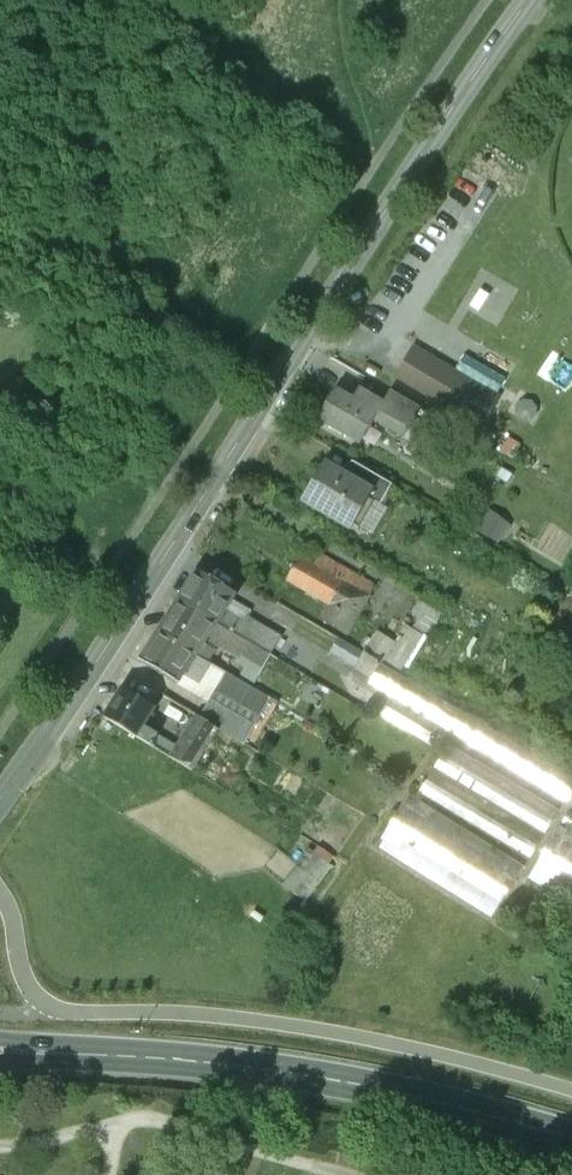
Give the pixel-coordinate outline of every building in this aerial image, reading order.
[(496,399),(412,351),(397,377),(480,426),(496,399)] [(357,388),(351,399),(335,389),(330,398),(329,397),(316,418),(330,426),(333,422),(346,430),(344,433),(358,442),(372,418),(403,436),(412,420),(381,402),(357,388)] [(419,407),(389,389),(381,402),(412,420),(419,407)] [(337,477),(376,500),(386,507),(397,488),(358,465),(337,477)] [(328,472),(306,508),(354,537),(376,500),(337,477),(328,472)] [(503,539),(516,522),(494,506),(481,523),(503,539)] [(571,550),(571,534),(564,529),(550,555),(565,563),(571,550)] [(375,587),(322,557),(316,567),(361,593),(369,598),(375,587)] [(316,567),(300,558),(287,582),(330,607),(321,622),(347,637),(359,617),(350,612),(361,593),(316,567)] [(234,596),(197,572),(178,600),(217,623),(224,612),(234,596)] [(563,597),(541,635),(571,652),(571,602),(563,597)] [(217,623),(178,600),(158,632),(196,655),(217,623)] [(243,623),(224,612),(217,623),(230,631),(243,638),(249,627),(243,623)] [(252,622),(246,618),(243,623),(249,627),(252,622)] [(243,638),(230,631),(221,646),(235,655),(241,658),(250,643),(243,638)] [(196,655),(158,632),(139,661),(177,685),(193,660),(196,655)] [(394,644),(376,634),(365,653),(383,664),(394,644)] [(229,674),(196,655),(193,660),(195,668),(222,684),(225,679),(229,674)] [(241,658),(235,655),(232,660),(238,663),(241,658)] [(443,700),(380,663),(368,684),(430,720),(443,700)] [(239,680),(229,674),(225,679),(235,685),(239,680)] [(235,685),(222,709),(238,718),(255,689),(239,680),(235,685)] [(155,708),(122,688),(104,716),(137,736),(141,730),(155,708)] [(222,709),(209,701),(199,717),(218,729),(228,734),(238,718),(222,709)] [(199,717),(195,715),(187,728),(210,742),(218,729),(199,717)] [(210,742),(187,728),(174,749),(170,756),(193,770),(210,742)] [(165,744),(141,730),(137,736),(161,751),(165,744)] [(454,741),(423,792),(534,859),(565,807),(454,741)] [(174,749),(165,744),(161,751),(170,756),(174,749)] [(283,787),(303,794),(310,773),(291,766),(283,787)] [(408,798),(378,849),(496,919),(526,868),(408,798)] [(531,877),(571,901),(571,814),(570,813),(531,877)] [(287,882),(309,899),(342,856),(320,839),(287,882)]
